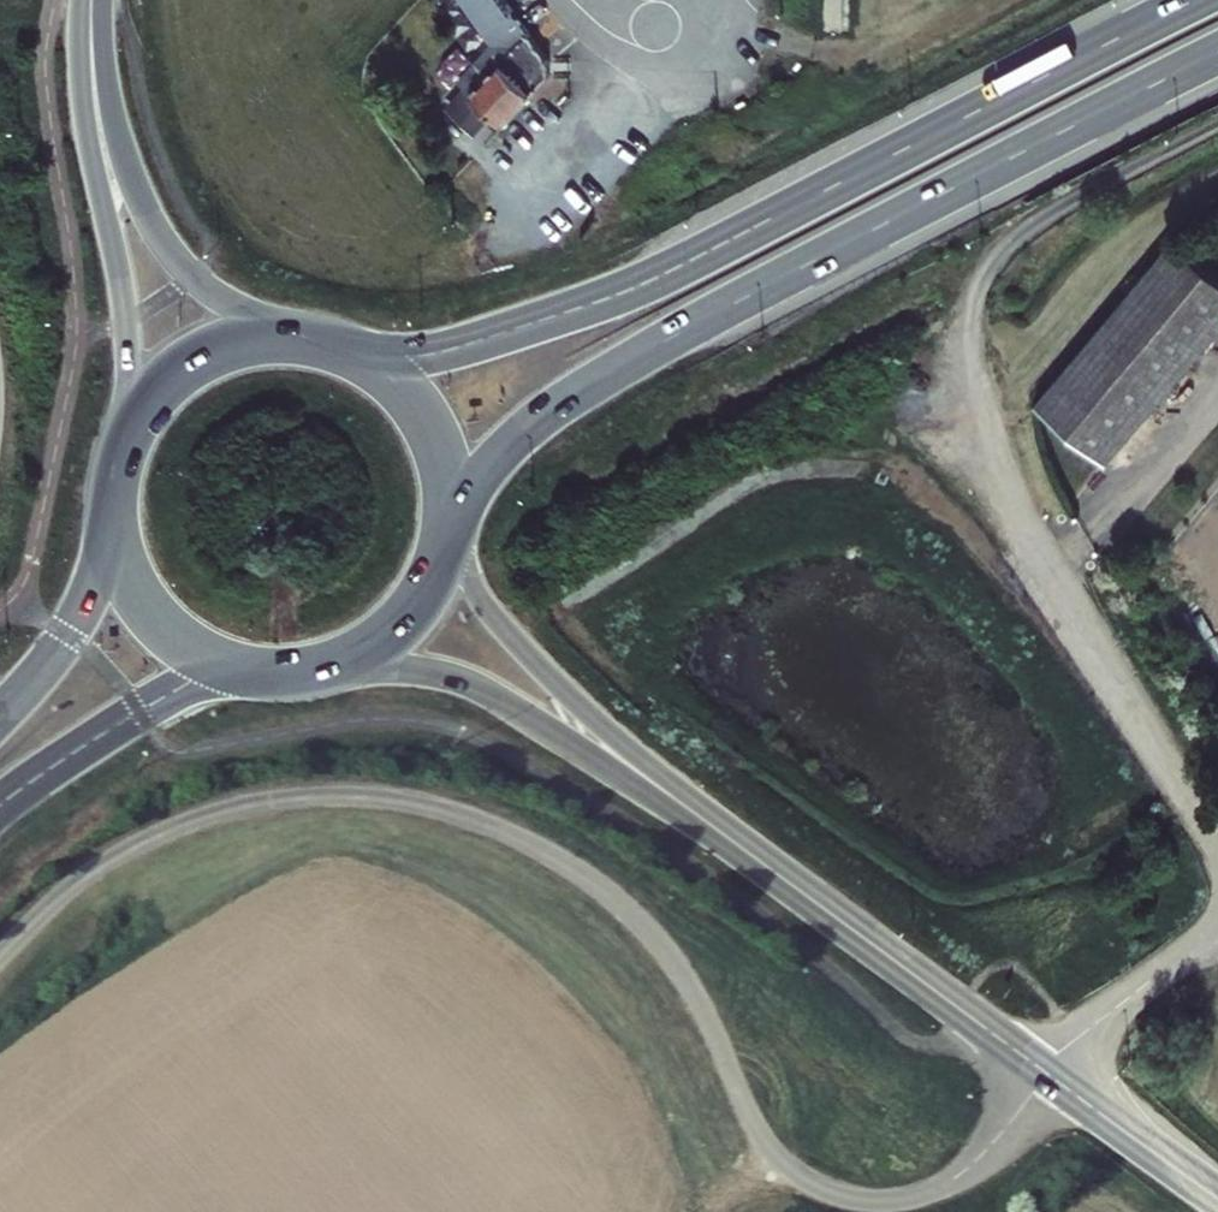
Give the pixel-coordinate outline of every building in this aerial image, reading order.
[(550,75),(550,60),(506,0),(462,0),(492,43),(458,78),(466,86),(447,108),(477,135),(496,114),(506,124),(550,75)] [(1109,466),(1217,336),(1217,279),(1175,242),(1036,406),(1109,466)]
